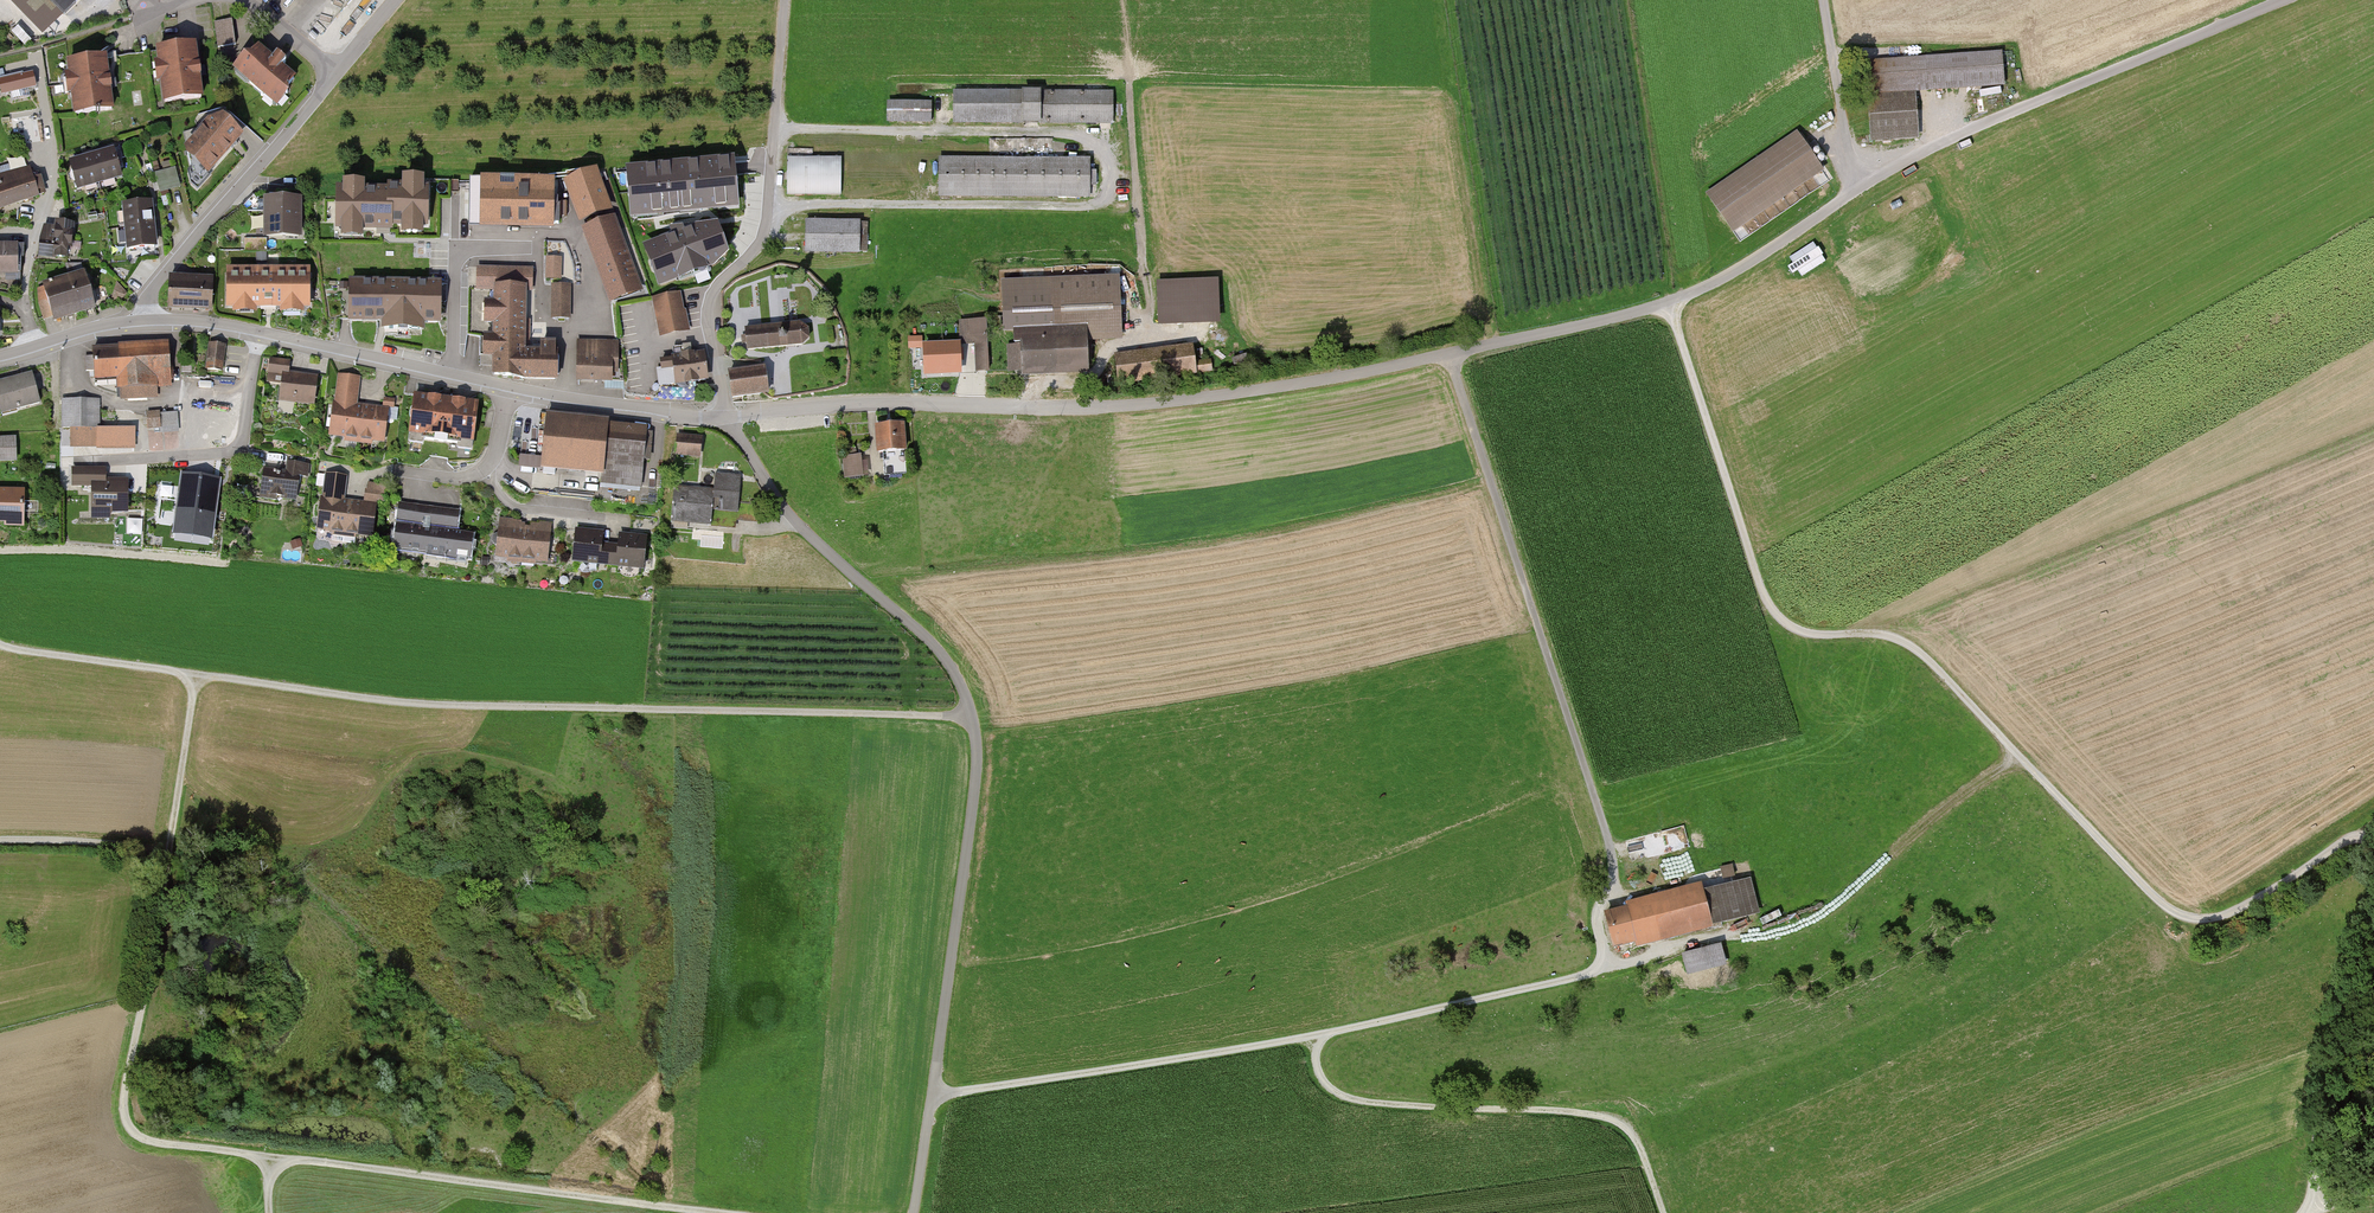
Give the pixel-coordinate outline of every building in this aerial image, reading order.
[(65,15),(76,5),(75,4),(80,0),(50,0),(65,15)] [(233,19),(214,21),(217,47),(237,45),(233,19)] [(13,29),(26,43),(31,38),(18,25),(13,29)] [(201,100),(193,45),(154,51),(163,106),(201,100)] [(256,45),(232,73),(276,109),(299,80),(256,45)] [(2003,88),(2001,53),(1866,61),(1871,142),(1918,139),(1915,93),(2003,88)] [(108,79),(105,57),(68,63),(70,76),(74,76),(77,92),(72,92),(75,114),(112,109),(109,88),(111,88),(109,79),(108,79)] [(1113,123),(1113,93),(953,92),(953,122),(1113,123)] [(931,104),(890,103),(889,121),(931,122),(931,104)] [(193,172),(201,180),(230,147),(240,136),(222,120),(211,123),(210,124),(183,132),(188,150),(187,150),(193,172)] [(1797,133),(1706,195),(1733,234),(1824,172),(1797,133)] [(111,150),(68,163),(77,192),(120,179),(111,150)] [(841,158),(787,158),(787,194),(841,194),(841,158)] [(1089,161),(940,160),(940,195),(1088,196),(1088,185),(1095,185),(1095,172),(1089,172),(1089,161)] [(735,162),(629,171),(633,218),(739,208),(735,162)] [(162,191),(182,185),(176,164),(155,170),(162,191)] [(31,176),(28,166),(0,176),(0,186),(31,176)] [(611,210),(597,173),(567,184),(581,222),(611,210)] [(44,193),(40,181),(35,183),(32,175),(31,176),(0,186),(0,208),(44,193)] [(552,183),(471,182),(470,227),(552,228),(552,183)] [(428,190),(337,191),(338,233),(428,232),(428,190)] [(300,240),(300,199),(261,200),(261,240),(300,240)] [(155,249),(150,204),(121,207),(126,252),(155,249)] [(643,294),(614,217),(580,230),(609,306),(643,294)] [(859,252),(860,222),(806,221),(806,236),(805,251),(859,252)] [(712,223),(646,246),(659,283),(725,260),(712,223)] [(71,248),(73,226),(57,224),(56,229),(46,228),(42,242),(41,256),(66,258),(67,247),(71,248)] [(21,273),(21,258),(24,258),(23,245),(6,245),(6,247),(0,247),(0,273),(21,273)] [(562,259),(545,259),(545,281),(562,281),(562,259)] [(523,352),(524,289),(532,289),(532,270),(478,269),(478,288),(496,288),(495,337),(481,337),(480,356),(495,356),(495,374),(522,379),(523,352)] [(40,286),(53,324),(94,310),(81,272),(40,286)] [(309,275),(228,275),(228,305),(261,305),(269,305),(276,305),(309,305),(309,275)] [(212,281),(169,279),(168,307),(211,308),(212,281)] [(1120,333),(1117,279),(1006,284),(1008,327),(1015,327),(1016,342),(1021,342),(1021,348),(1009,349),(1010,370),(1087,366),(1086,340),(1103,334),(1120,333)] [(1213,282),(1158,284),(1160,321),(1214,319),(1213,282)] [(442,284),(350,283),(349,326),(441,327),(442,284)] [(570,286),(551,286),(550,318),(570,319),(570,286)] [(679,295),(654,299),(661,334),(688,329),(684,312),(683,312),(679,295)] [(1000,318),(991,318),(991,328),(1001,327),(1000,318)] [(747,344),(747,349),(803,344),(808,337),(807,329),(801,324),(745,330),(746,335),(746,340),(747,344)] [(987,336),(976,337),(977,372),(988,371),(987,336)] [(921,338),(910,338),(910,347),(921,347),(921,338)] [(613,341),(577,341),(576,385),(613,385),(613,341)] [(168,344),(131,346),(133,379),(118,380),(119,402),(158,399),(157,387),(171,387),(168,344)] [(223,374),(227,347),(209,344),(205,372),(223,374)] [(542,352),(523,352),(522,379),(555,379),(556,353),(554,353),(555,344),(542,344),(542,352)] [(958,345),(925,347),(926,374),(960,372),(958,345)] [(131,346),(91,349),(93,381),(118,380),(133,379),(131,346)] [(658,369),(660,385),(689,381),(689,384),(695,383),(695,381),(706,379),(702,354),(691,355),(690,349),(686,350),(685,347),(673,349),(675,359),(662,361),(663,368),(658,369)] [(1190,348),(1115,357),(1118,382),(1211,370),(1210,361),(1192,363),(1190,348)] [(318,376),(289,372),(290,362),(269,359),(266,383),(281,385),(278,402),(314,407),(318,376)] [(729,374),(733,397),(764,393),(768,392),(765,368),(729,374)] [(0,382),(0,414),(1,417),(39,407),(30,375),(0,382)] [(335,376),(328,438),(358,441),(362,405),(357,404),(359,378),(335,376)] [(413,396),(408,436),(472,445),(477,404),(413,396)] [(98,399),(60,400),(61,430),(99,429),(98,399)] [(382,407),(362,405),(358,441),(384,444),(389,399),(383,399),(382,407)] [(177,413),(146,414),(147,451),(178,450),(177,413)] [(608,420),(547,415),(542,473),(604,478),(608,425),(608,420)] [(608,425),(604,478),(603,487),(642,490),(647,428),(608,425)] [(906,454),(904,425),(873,427),(876,457),(906,454)] [(702,438),(677,436),(674,461),(699,463),(702,438)] [(0,438),(0,464),(15,464),(14,438),(0,438)] [(869,456),(843,457),(844,480),(870,479),(869,456)] [(263,469),(259,499),(295,503),(298,480),(306,481),(308,466),(280,462),(279,471),(263,469)] [(70,490),(89,489),(90,519),(126,518),(125,479),(104,480),(104,468),(70,469),(70,490)] [(324,473),(316,535),(372,543),(378,503),(385,504),(387,489),(364,486),(362,500),(344,498),(347,476),(324,473)] [(714,490),(674,487),(671,524),(711,527),(712,513),(737,515),(741,475),(715,473),(714,490)] [(0,489),(0,527),(24,527),(25,490),(0,489)] [(455,534),(458,511),(398,503),(392,551),(468,561),(472,536),(455,534)] [(129,531),(143,531),(143,517),(129,517),(129,531)] [(525,523),(499,521),(496,562),(522,565),(525,523)] [(551,525),(525,523),(522,565),(547,567),(551,525)] [(647,537),(575,529),(571,566),(643,574),(647,537)] [(1635,944),(1636,949),(1714,929),(1713,927),(1760,915),(1751,880),(1704,892),(1702,883),(1625,903),(1626,909),(1605,915),(1614,950),(1635,944)] [(1723,947),(1683,957),(1687,977),(1727,968),(1723,947)]
